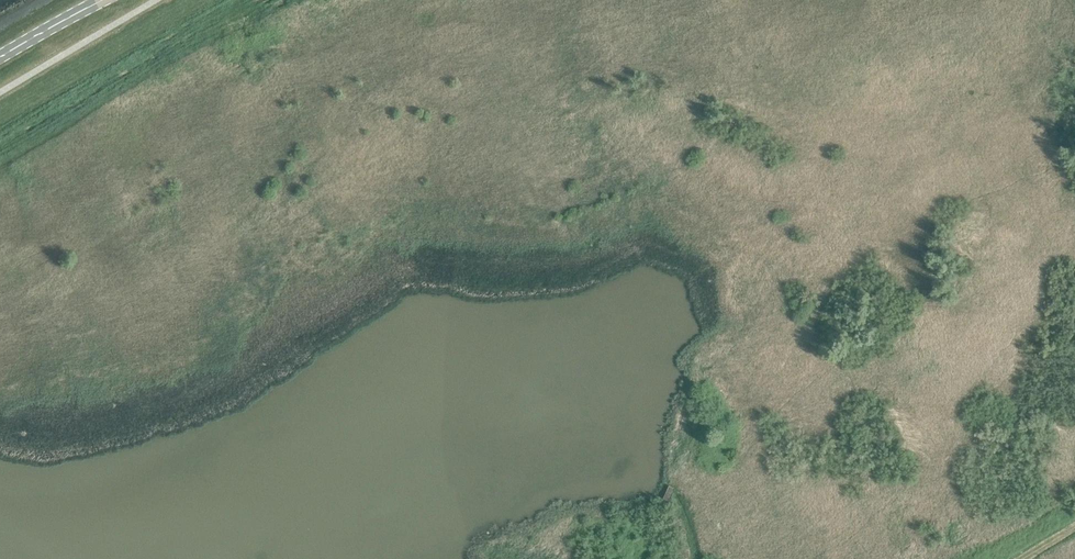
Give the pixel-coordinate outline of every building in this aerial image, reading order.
[(675,490),(670,487),(664,500),(669,502),(675,490)]
